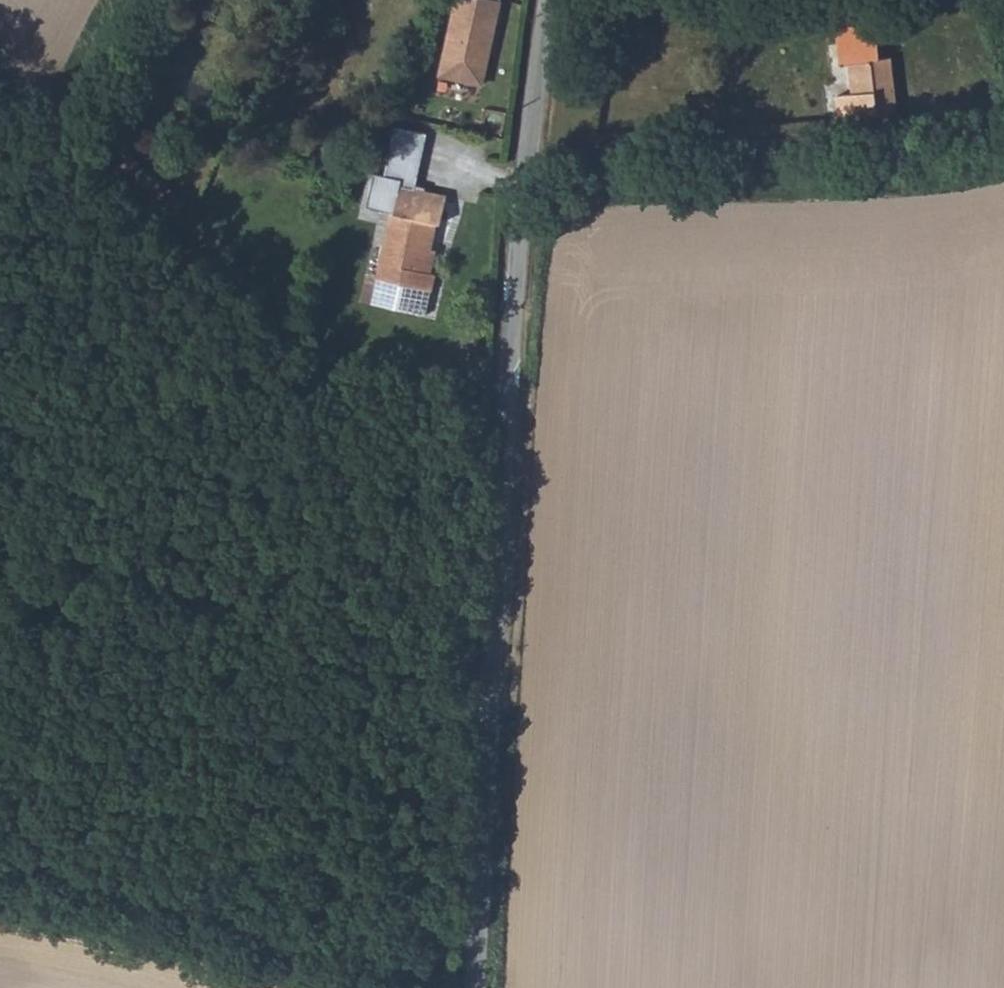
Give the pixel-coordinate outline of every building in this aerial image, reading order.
[(435,80),(484,85),(499,0),(452,0),(435,80)] [(886,15),(846,18),(848,54),(857,54),(859,84),(847,84),(847,106),(905,106),(901,47),(887,47),(886,15)] [(435,200),(391,192),(387,217),(383,218),(369,283),(423,292),(426,273),(415,271),(425,223),(430,225),(435,200)] [(423,292),(369,283),(365,307),(418,317),(423,292)]
